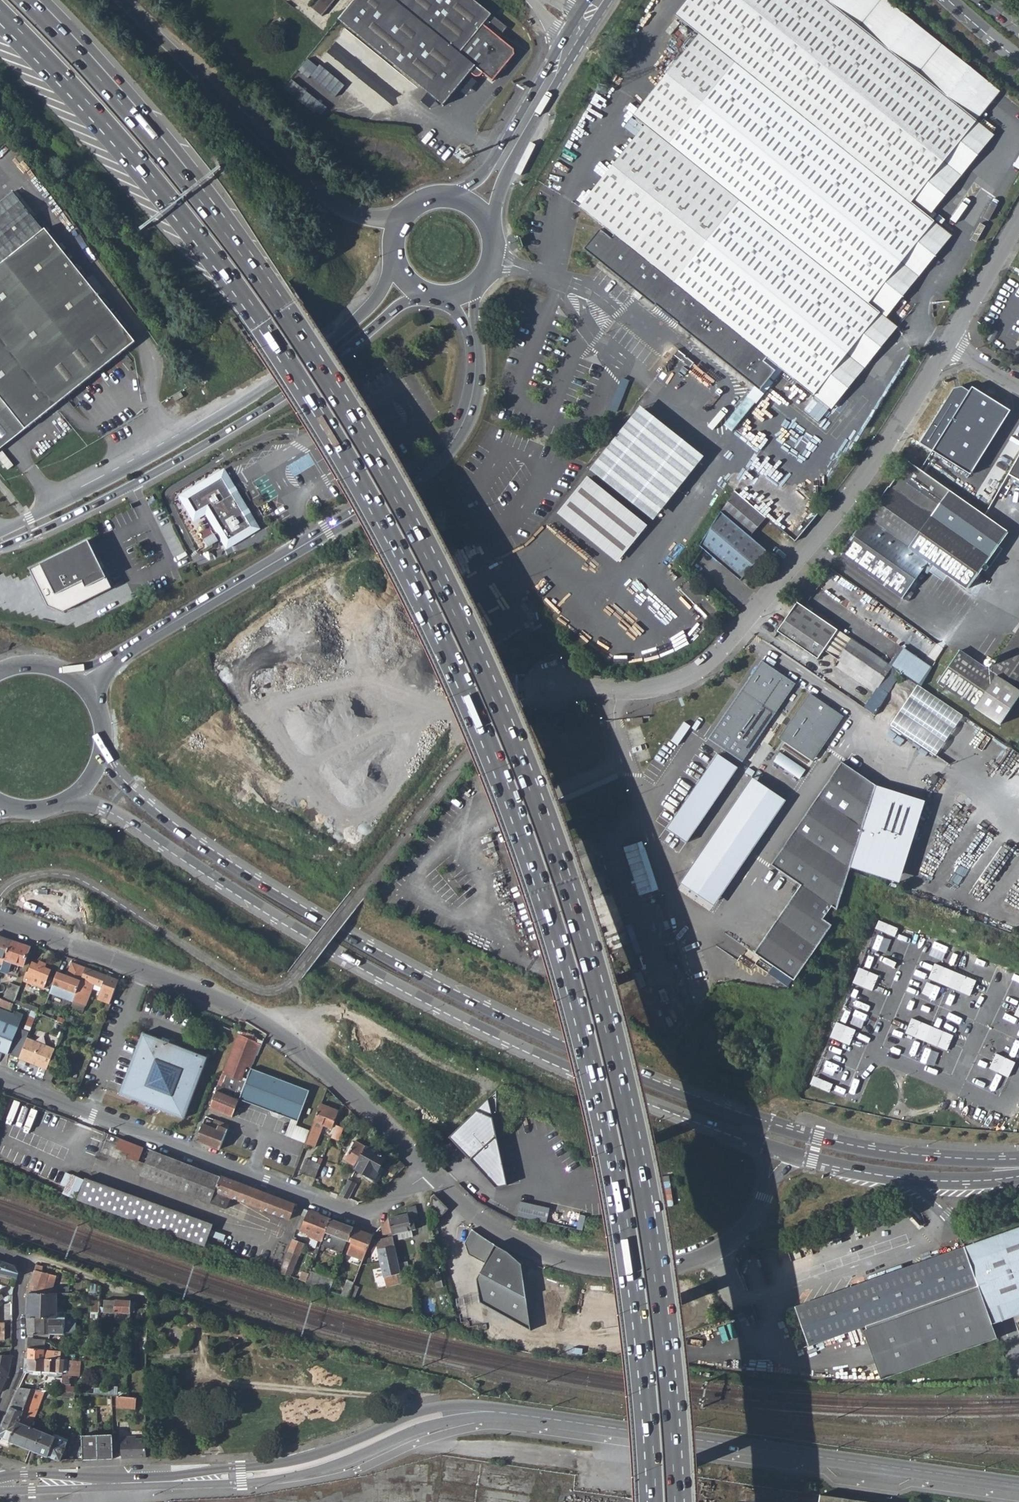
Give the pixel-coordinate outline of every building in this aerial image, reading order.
[(312,7),(321,15),(333,0),(318,0),(312,7)] [(338,18),(440,105),(468,73),(472,76),(474,77),(478,76),(480,74),(490,81),(512,55),(511,50),(497,38),(505,29),(472,0),(353,0),(338,18)] [(581,210),(604,229),(586,252),(763,392),(783,369),(816,396),(883,314),(870,303),(936,222),(929,217),(911,203),(976,121),(822,0),(690,0),(675,18),(677,19),(700,36),(634,119),(646,128),(612,171),(581,210)] [(976,121),(999,92),(883,0),(822,0),(976,121)] [(976,121),(911,203),(929,217),(994,135),(976,121)] [(601,169),(595,178),(601,183),(608,174),(601,169)] [(43,234),(41,231),(61,214),(35,182),(15,199),(12,196),(0,205),(0,268),(43,234)] [(883,314),(816,396),(834,410),(901,328),(889,318),(955,237),(936,222),(870,303),(883,314)] [(0,268),(0,398),(27,432),(135,346),(45,232),(0,268)] [(681,352),(676,358),(693,371),(697,365),(681,352)] [(739,425),(760,399),(754,395),(733,420),(739,425)] [(27,432),(0,398),(0,453),(27,432)] [(585,474),(648,523),(697,460),(634,411),(585,474)] [(1009,475),(1018,480),(1018,457),(1009,475)] [(223,472),(182,496),(195,517),(207,510),(226,544),(233,540),(234,542),(244,540),(242,535),(255,528),(223,472)] [(556,515),(617,563),(643,530),(583,482),(556,515)] [(889,488),(841,555),(907,602),(912,595),(906,591),(921,571),(924,574),(926,571),(930,565),(945,576),(965,591),(988,559),(889,488)] [(734,492),(721,512),(750,536),(765,518),(753,508),(734,492)] [(760,501),(753,508),(765,518),(791,539),(797,532),(760,501)] [(702,542),(699,546),(741,581),(766,550),(750,536),(721,512),(702,542)] [(217,532),(206,538),(209,545),(220,539),(217,532)] [(89,539),(30,569),(49,606),(63,612),(113,588),(89,539)] [(930,565),(926,571),(941,581),(945,576),(930,565)] [(796,602),(777,631),(818,659),(824,651),(878,687),(891,667),(889,665),(796,602)] [(938,682),(999,725),(1018,697),(1018,631),(990,672),(959,651),(938,682)] [(900,648),(889,665),(891,667),(920,686),(931,668),(900,648)] [(759,659),(711,740),(747,761),(795,679),(759,659)] [(809,695),(778,738),(813,762),(844,717),(809,695)] [(658,751),(648,762),(656,769),(666,758),(658,751)] [(719,754),(668,829),(687,843),(738,767),(719,754)] [(787,896),(748,952),(791,981),(829,926),(821,919),(830,907),(836,911),(849,867),(875,786),(839,762),(766,863),(796,883),(808,892),(799,904),(787,896)] [(754,777),(679,889),(709,912),(787,799),(754,777)] [(926,801),(875,786),(849,867),(901,883),(926,801)] [(796,883),(787,896),(799,904),(808,892),(796,883)] [(878,926),(876,931),(891,937),(895,929),(876,921),(874,924),(878,926)] [(4,960),(11,941),(0,937),(0,958),(4,960)] [(11,941),(4,960),(22,966),(29,948),(11,941)] [(734,942),(710,948),(716,971),(740,965),(734,942)] [(32,963),(25,981),(31,984),(32,982),(44,987),(51,971),(45,969),(47,965),(39,962),(38,965),(32,963)] [(58,971),(50,992),(74,1001),(74,1000),(79,987),(87,967),(73,962),(68,975),(58,971)] [(932,964),(925,979),(941,986),(943,981),(950,983),(948,989),(967,996),(973,982),(957,975),(955,980),(952,978),(954,974),(950,972),(948,977),(945,976),(947,971),(932,964)] [(79,987),(74,1000),(86,1005),(94,983),(103,986),(98,998),(102,999),(111,976),(87,967),(79,987)] [(875,976),(859,970),(857,974),(854,973),(852,978),(855,980),(853,985),(869,991),(875,976)] [(111,976),(102,999),(111,1003),(119,979),(111,976)] [(12,984),(6,1001),(14,1004),(20,987),(12,984)] [(11,1012),(14,1004),(0,999),(0,1007),(11,1012)] [(74,1001),(72,1007),(83,1012),(86,1005),(74,1000),(74,1001)] [(26,1006),(25,1008),(36,1013),(38,1008),(26,1004),(26,1006)] [(7,1055),(20,1020),(0,1012),(0,1052),(7,1055)] [(909,1019),(902,1034),(918,1040),(920,1035),(927,1038),(925,1043),(943,1051),(950,1036),(934,1030),(932,1034),(929,1033),(931,1028),(927,1027),(925,1031),(922,1030),(924,1026),(909,1019)] [(852,1030),(836,1024),(834,1029),(831,1027),(829,1033),(832,1034),(830,1039),(846,1046),(852,1030)] [(17,1029),(7,1055),(19,1059),(27,1039),(29,1033),(17,1029)] [(165,1039),(166,1036),(160,1034),(159,1037),(141,1031),(121,1091),(184,1112),(204,1052),(165,1039)] [(214,1101),(211,1108),(233,1116),(239,1100),(251,1070),(261,1044),(254,1041),(256,1038),(243,1032),(241,1036),(238,1034),(223,1074),(227,1076),(224,1085),(236,1090),(233,1099),(221,1094),(223,1089),(217,1087),(216,1091),(217,1092),(214,1101)] [(927,1038),(920,1035),(918,1040),(925,1043),(927,1038)] [(27,1039),(19,1059),(47,1071),(49,1065),(55,1049),(27,1039)] [(986,1069),(1001,1076),(1003,1072),(1007,1073),(1010,1068),(1006,1066),(1008,1062),(993,1054),(986,1069)] [(47,1071),(43,1079),(50,1082),(56,1068),(49,1065),(47,1071)] [(251,1070),(239,1100),(291,1120),(297,1122),(309,1092),(251,1070)] [(807,1085),(826,1092),(829,1084),(814,1078),(812,1083),(808,1081),(807,1085)] [(489,1101),(452,1139),(499,1187),(508,1185),(489,1101)] [(305,1144),(314,1148),(323,1126),(331,1129),(338,1112),(321,1104),(314,1122),(310,1131),(305,1144)] [(205,1119),(196,1141),(219,1150),(229,1125),(221,1122),(218,1130),(210,1127),(212,1122),(205,1119)] [(291,1120),(284,1136),(305,1144),(310,1131),(296,1126),(297,1122),(291,1120)] [(119,1139),(116,1146),(130,1151),(132,1144),(119,1139)] [(347,1156),(344,1160),(355,1166),(366,1147),(355,1141),(354,1143),(352,1142),(345,1155),(347,1156)] [(130,1151),(128,1157),(146,1164),(151,1151),(132,1144),(130,1151)] [(355,1166),(354,1168),(376,1180),(380,1173),(377,1171),(385,1158),(366,1147),(355,1166)] [(146,1164),(141,1176),(227,1209),(232,1197),(237,1184),(151,1151),(146,1164)] [(306,1160),(300,1173),(315,1179),(320,1166),(306,1160)] [(346,1170),(342,1178),(347,1181),(347,1180),(351,1173),(346,1170)] [(70,1176),(63,1195),(75,1199),(82,1180),(70,1176)] [(79,1197),(77,1200),(205,1249),(213,1227),(86,1179),(79,1197)] [(347,1181),(338,1196),(346,1199),(355,1184),(347,1180),(347,1181)] [(237,1184),(232,1197),(290,1219),(295,1206),(237,1184)] [(435,1195),(432,1199),(431,1207),(441,1217),(449,1210),(435,1195)] [(521,1201),(519,1217),(548,1220),(550,1204),(521,1201)] [(408,1215),(390,1219),(391,1233),(391,1234),(410,1231),(409,1223),(419,1221),(417,1207),(407,1209),(408,1215)] [(302,1216),(297,1228),(313,1235),(313,1237),(322,1240),(330,1219),(308,1211),(305,1217),(302,1216)] [(322,1240),(321,1242),(324,1243),(327,1240),(330,1232),(335,1234),(348,1240),(353,1228),(330,1219),(322,1240)] [(389,1219),(381,1226),(384,1235),(391,1233),(390,1219),(389,1219)] [(794,1307),(808,1346),(863,1326),(977,1285),(991,1322),(1018,1312),(1018,1226),(794,1307)] [(353,1228),(348,1240),(367,1247),(372,1235),(353,1228)] [(481,1304),(532,1332),(522,1266),(508,1254),(494,1247),(487,1242),(475,1233),(473,1231),(469,1257),(485,1265),(477,1281),(481,1304)] [(330,1232),(327,1240),(332,1243),(335,1234),(330,1232)] [(392,1237),(376,1240),(385,1286),(398,1284),(396,1273),(408,1271),(405,1261),(397,1262),(392,1237)] [(293,1239),(279,1276),(289,1279),(303,1243),(293,1239)] [(17,1278),(18,1274),(14,1266),(0,1261),(0,1273),(17,1278)] [(35,1267),(29,1293),(69,1293),(69,1288),(53,1288),(56,1276),(42,1272),(43,1267),(35,1265),(35,1267)] [(303,1271),(299,1281),(305,1283),(308,1275),(309,1273),(303,1271)] [(408,1271),(396,1273),(398,1284),(410,1281),(408,1271)] [(308,1275),(305,1283),(316,1287),(320,1279),(308,1275)] [(91,1282),(90,1292),(92,1292),(90,1310),(99,1311),(101,1286),(91,1282)] [(864,1328),(862,1329),(880,1379),(996,1337),(991,1322),(977,1285),(863,1326),(864,1328)] [(1,1300),(3,1304),(4,1303),(12,1299),(12,1295),(8,1295),(2,1298),(0,1293),(0,1300),(1,1300)] [(29,1293),(27,1318),(49,1318),(66,1318),(74,1318),(74,1313),(57,1312),(57,1298),(72,1299),(72,1293),(69,1293),(29,1293)] [(104,1300),(103,1312),(111,1313),(111,1312),(122,1312),(122,1320),(130,1321),(131,1302),(104,1300)] [(12,1335),(12,1318),(5,1318),(4,1303),(3,1304),(0,1305),(0,1335),(12,1335)] [(49,1318),(27,1318),(27,1334),(49,1334),(49,1318)] [(66,1318),(49,1318),(49,1334),(58,1334),(57,1345),(56,1349),(55,1353),(61,1353),(62,1345),(66,1318)] [(32,1343),(27,1343),(27,1348),(44,1350),(45,1340),(32,1339),(32,1343)] [(48,1342),(47,1346),(51,1347),(50,1349),(55,1353),(56,1349),(48,1342)] [(61,1353),(61,1359),(70,1359),(70,1353),(67,1353),(68,1346),(62,1345),(61,1353)] [(44,1350),(27,1348),(27,1359),(43,1359),(44,1350)] [(43,1359),(27,1359),(27,1369),(63,1372),(61,1390),(71,1390),(72,1374),(73,1359),(70,1359),(61,1359),(52,1359),(43,1359)] [(73,1359),(72,1374),(79,1375),(80,1360),(73,1359)] [(0,1392),(8,1374),(9,1367),(0,1363),(0,1391),(0,1392)] [(93,1387),(92,1393),(108,1396),(108,1389),(93,1387)] [(19,1388),(11,1406),(22,1411),(32,1389),(19,1388)] [(22,1411),(10,1441),(59,1461),(68,1461),(75,1446),(30,1426),(43,1395),(47,1395),(47,1391),(32,1389),(22,1411)] [(61,1390),(53,1390),(54,1397),(63,1396),(75,1398),(76,1391),(71,1390),(61,1390)] [(117,1397),(115,1407),(132,1410),(133,1399),(117,1397)] [(0,1432),(0,1436),(10,1441),(22,1411),(11,1406),(0,1432)] [(96,1436),(81,1436),(82,1461),(113,1460),(112,1435),(96,1436)] [(129,1437),(121,1438),(121,1459),(147,1458),(146,1440),(136,1440),(129,1440),(129,1437)]
